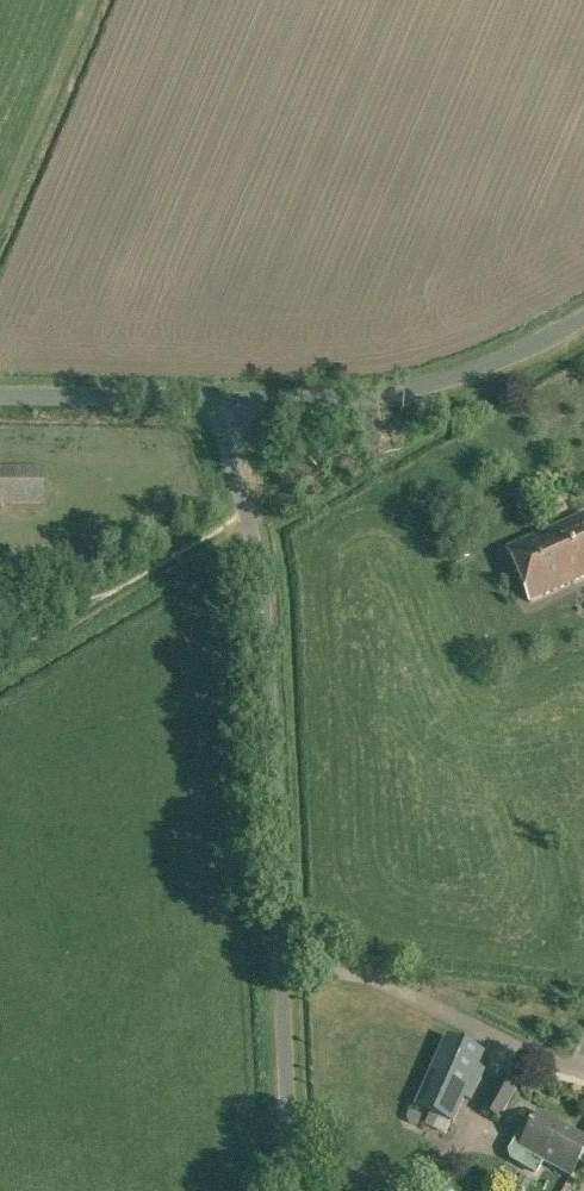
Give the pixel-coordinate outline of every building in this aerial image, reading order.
[(45,468),(0,468),(0,504),(45,505),(45,468)] [(583,578),(583,515),(507,549),(530,602),(583,578)] [(471,1101),(485,1070),(479,1067),(485,1053),(445,1036),(414,1107),(409,1109),(406,1117),(407,1122),(417,1126),(423,1111),(429,1114),(424,1125),(433,1129),(437,1118),(452,1124),(464,1098),(471,1101)] [(500,1120),(517,1087),(499,1077),(481,1110),(500,1120)] [(539,1115),(525,1140),(518,1137),(510,1152),(511,1159),(536,1173),(543,1161),(571,1176),(580,1161),(579,1161),(583,1153),(583,1140),(539,1115)]
